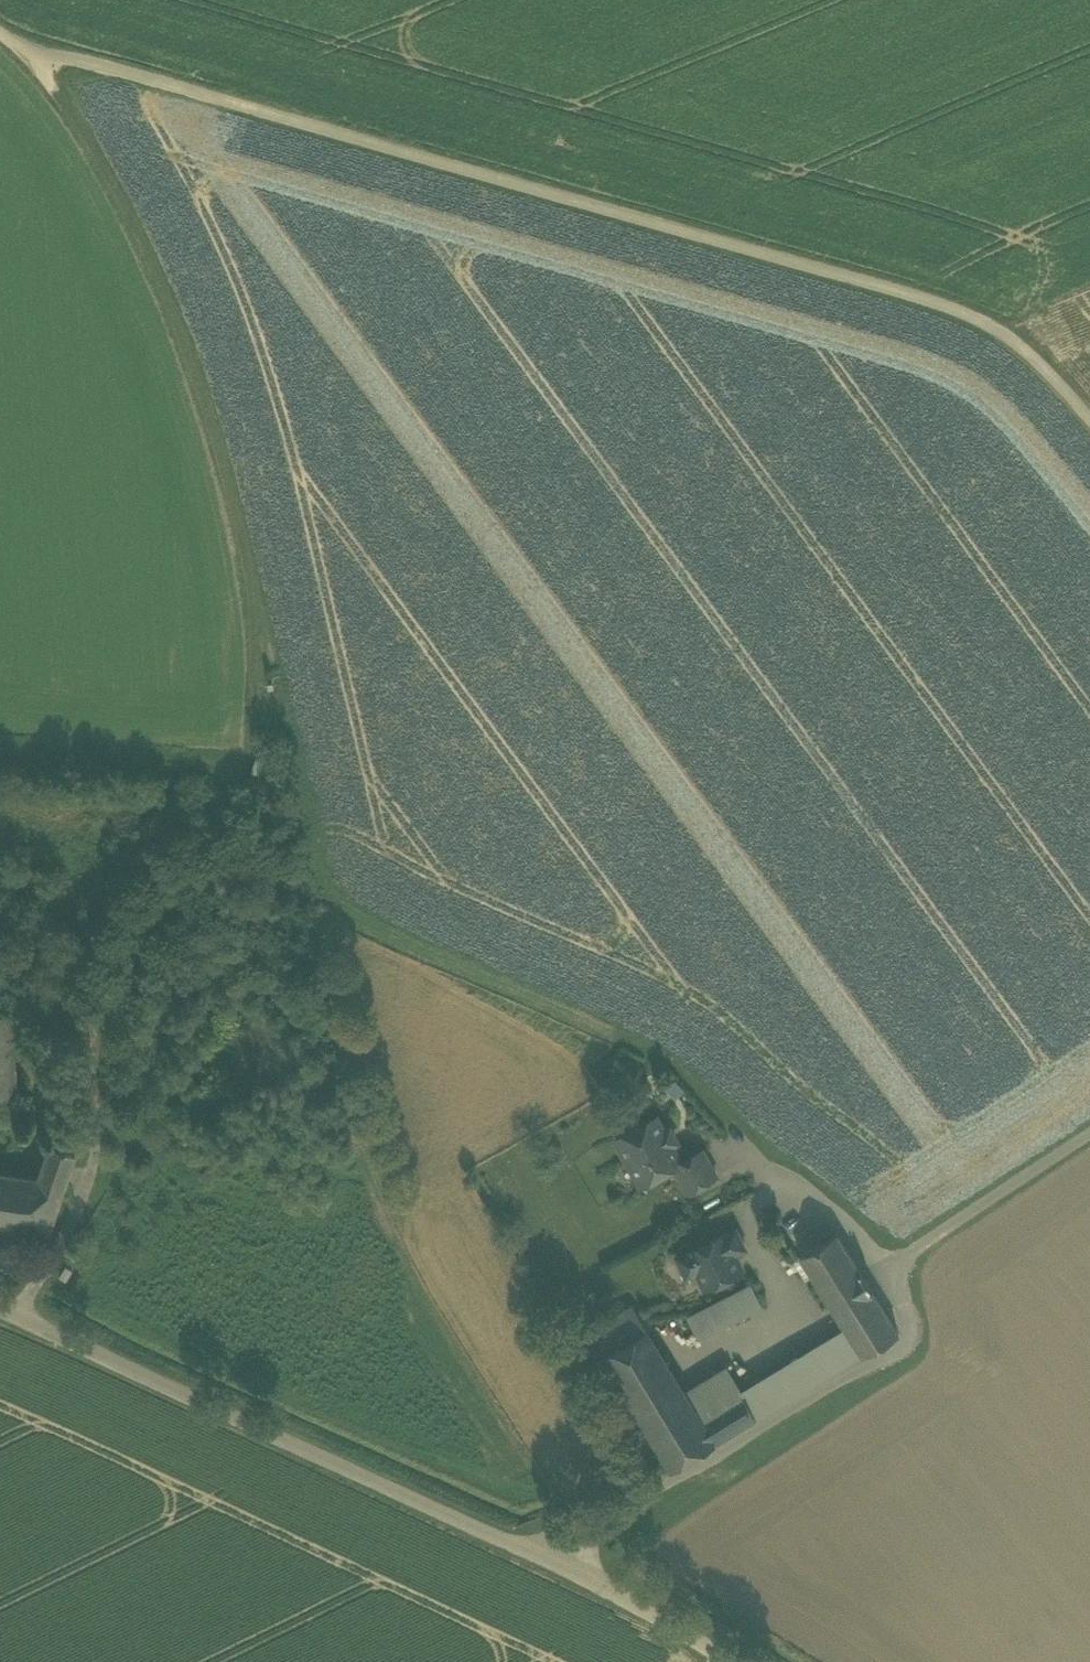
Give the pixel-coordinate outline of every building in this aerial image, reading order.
[(616,1137),(641,1182),(673,1164),(681,1159),(671,1142),(677,1139),(669,1126),(664,1129),(656,1114),(616,1137)] [(49,1231),(74,1151),(48,1142),(36,1176),(0,1171),(0,1224),(49,1231)] [(673,1164),(687,1189),(717,1173),(702,1148),(681,1159),(673,1164)] [(698,1269),(706,1285),(741,1268),(733,1252),(745,1247),(735,1227),(677,1255),(686,1275),(698,1269)] [(800,1253),(847,1329),(862,1354),(898,1332),(836,1231),(800,1253)] [(688,1314),(698,1333),(759,1302),(749,1282),(688,1314)] [(586,1331),(601,1356),(647,1329),(633,1305),(586,1331)] [(671,1470),(716,1442),(701,1418),(685,1391),(647,1329),(601,1356),(671,1470)] [(756,1418),(862,1354),(847,1329),(741,1393),(756,1418)] [(685,1391),(701,1418),(740,1394),(723,1367),(685,1391)] [(716,1442),(756,1418),(741,1393),(740,1394),(701,1418),(716,1442)]
